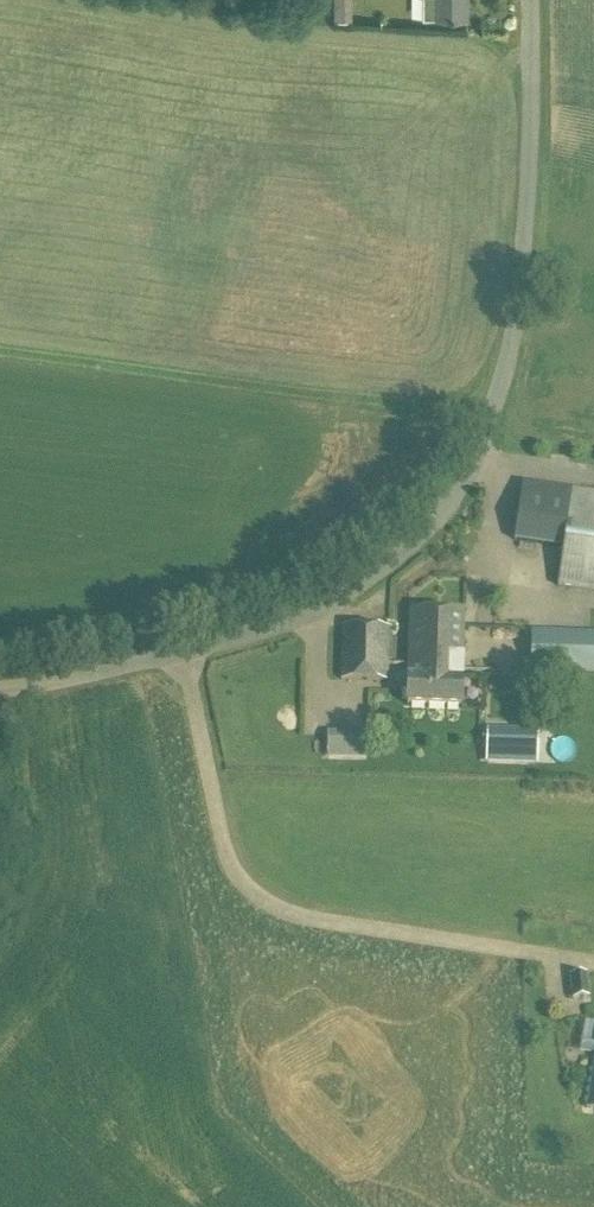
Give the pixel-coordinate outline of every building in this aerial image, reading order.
[(352,20),(352,0),(333,0),(334,21),(352,20)] [(356,19),(370,19),(370,0),(355,0),(356,19)] [(423,18),(467,18),(467,0),(423,0),(423,18)] [(524,483),(515,541),(564,548),(558,585),(593,590),(593,494),(524,483)] [(526,631),(526,598),(494,598),(493,630),(505,630),(504,669),(593,671),(593,632),(526,631)] [(447,669),(463,669),(465,613),(410,611),(409,664),(447,665),(447,669)] [(388,681),(389,627),(342,626),(341,680),(388,681)] [(462,706),(463,669),(447,669),(447,665),(409,664),(407,704),(462,706)] [(537,761),(538,729),(536,729),(488,728),(487,728),(486,760),(537,761)] [(334,758),(364,758),(365,736),(334,736),(334,758)] [(586,974),(571,975),(571,978),(573,999),(589,997),(586,974)]
